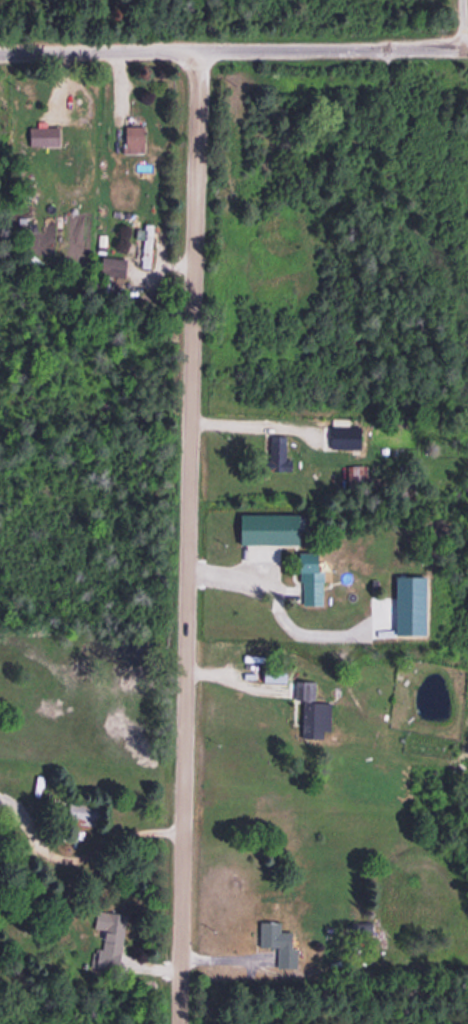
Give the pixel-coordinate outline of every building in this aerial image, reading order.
[(58,146),(58,125),(44,125),(44,121),(25,121),(25,146),(58,146)] [(122,125),(122,153),(142,153),(142,125),(122,125)] [(149,267),(149,224),(139,224),(139,267),(149,267)] [(123,258),(98,255),(96,274),(121,277),(123,258)] [(358,448),(358,425),(326,425),(326,448),(358,448)] [(350,465),(350,482),(364,482),(364,465),(350,465)] [(233,513),(233,543),(292,543),(292,513),(233,513)] [(296,552),(297,604),(319,604),(318,552),(296,552)] [(295,738),(328,738),(328,701),(312,701),(312,680),(294,681),(295,738)] [(100,929),(93,964),(117,969),(127,915),(94,909),(90,928),(100,929)] [(294,967),(294,948),(283,948),(283,932),(276,932),(276,921),(256,921),(256,946),(276,946),(276,966),(294,967)]
